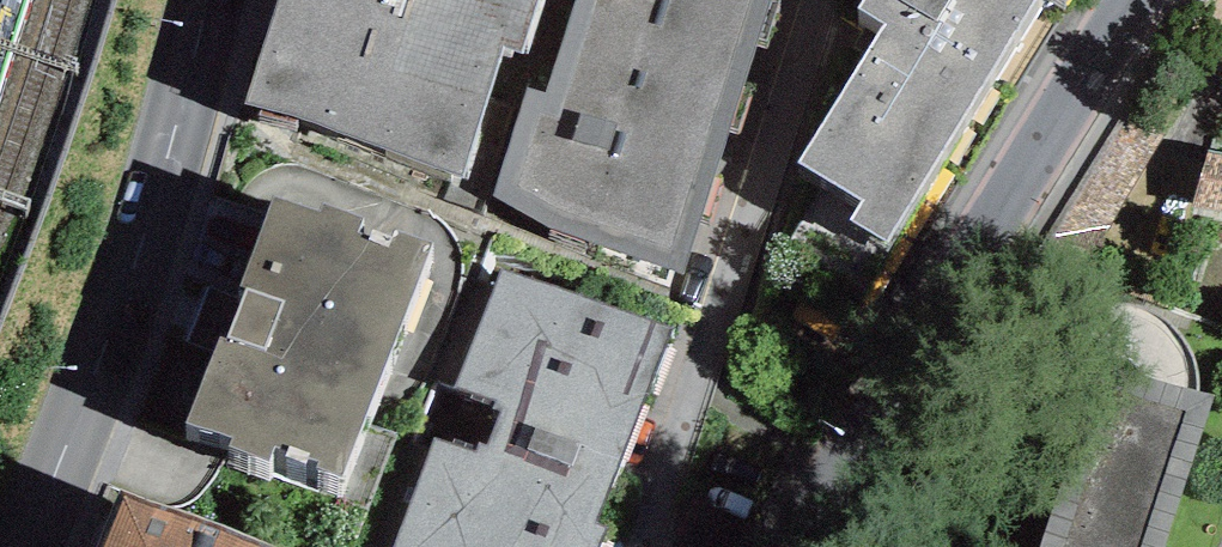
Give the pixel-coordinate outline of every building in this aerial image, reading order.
[(246,102),(462,175),(503,45),(521,51),(536,0),(280,0),(246,102)] [(573,11),(748,72),(771,0),(576,0),(573,11)] [(863,8),(886,22),(800,162),(860,198),(848,219),(887,243),(1035,0),(868,0),(863,8)] [(748,72),(573,11),(546,92),(525,88),(494,195),(545,223),(685,272),(748,72)] [(272,197),(241,284),(247,289),(226,342),(219,337),(188,422),(234,437),(229,448),(268,461),(276,446),(320,462),(318,469),(343,479),(432,240),(395,230),(389,246),(357,235),(364,216),(323,205),(320,213),(272,197)] [(502,266),(440,442),(434,439),(396,546),(596,546),(604,524),(595,521),(665,323),(502,266)] [(1214,401),(1091,361),(1031,546),(1167,546),(1214,401)] [(126,493),(105,546),(265,546),(126,493)]
